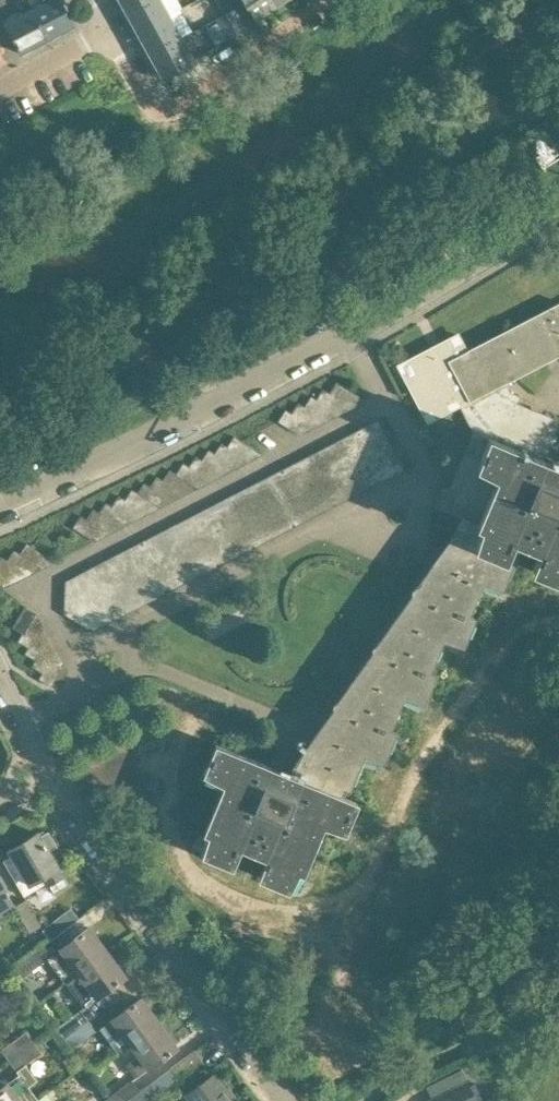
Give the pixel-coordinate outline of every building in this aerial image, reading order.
[(30,10),(46,39),(74,24),(61,0),(41,0),(43,3),(30,10)] [(125,9),(142,0),(120,0),(125,9)] [(125,9),(138,32),(168,15),(160,0),(142,0),(125,9)] [(224,13),(234,7),(231,0),(217,0),(224,13)] [(256,20),(277,5),(274,0),(242,0),(256,20)] [(234,7),(224,13),(215,18),(226,38),(246,27),(234,7)] [(3,20),(10,34),(20,53),(46,39),(30,10),(20,15),(18,12),(3,20)] [(168,15),(138,32),(151,55),(181,38),(168,15)] [(192,32),(181,38),(151,55),(163,78),(194,61),(187,49),(199,43),(192,32)] [(536,157),(543,167),(543,168),(558,157),(558,154),(553,145),(536,157)] [(466,351),(458,334),(410,360),(420,378),(409,384),(428,421),(459,405),(473,432),(457,471),(441,510),(454,517),(448,527),(416,587),(413,594),(376,645),(374,651),(337,702),(334,708),(298,759),(291,775),(216,743),(207,767),(228,775),(205,830),(216,835),(208,854),(231,864),(239,844),(268,856),(260,876),(283,885),(291,865),(304,870),(323,824),(331,827),(335,819),(346,823),(355,801),(339,794),(343,785),(349,787),(366,746),(387,754),(396,731),(390,728),(406,689),(426,697),(436,674),(429,672),(446,631),(465,639),(475,616),(469,614),(485,574),(505,582),(522,541),(541,549),(533,569),(557,578),(558,572),(558,466),(544,460),(558,423),(558,420),(517,403),(520,397),(509,393),(504,384),(558,356),(558,303),(466,351)] [(337,382),(330,393),(329,394),(345,403),(344,405),(351,409),(351,408),(353,407),(360,396),(337,382)] [(323,389),(316,400),(332,411),(338,415),(344,405),(345,403),(329,394),(330,393),(323,389)] [(304,407),(304,408),(319,417),(319,418),(325,422),(332,411),(316,400),(311,396),(304,407)] [(292,414),(291,415),(307,423),(306,424),(312,428),(319,418),(319,417),(304,408),(304,407),(298,404),(292,414)] [(307,423),(291,415),(292,414),(286,411),(279,423),(299,435),(306,424),(307,423)] [(371,430),(371,455),(391,469),(402,463),(381,425),(371,430)] [(358,462),(371,455),(371,430),(358,430),(358,437),(359,437),(358,462)] [(234,436),(228,447),(227,448),(243,457),(242,458),(248,462),(256,449),(234,436)] [(346,468),(358,462),(359,437),(358,437),(345,436),(345,443),(346,443),(346,468)] [(222,443),(215,453),(215,454),(230,464),(229,464),(236,468),(242,458),(243,457),(227,448),(228,447),(222,443)] [(332,450),(333,450),(332,475),(346,468),(346,443),(345,443),(333,443),(332,450)] [(209,449),(202,460),(202,461),(217,470),(217,471),(223,475),(229,464),(230,464),(215,454),(215,453),(209,449)] [(319,456),(321,456),(320,481),(332,475),(333,450),(332,450),(320,449),(319,456)] [(358,462),(380,477),(384,480),(391,469),(371,455),(358,462)] [(190,467),(189,467),(205,477),(204,478),(210,481),(217,471),(217,470),(202,461),(202,460),(196,456),(190,467)] [(307,488),(320,481),(321,456),(319,456),(307,456),(307,463),(308,463),(307,488)] [(294,495),(307,488),(308,463),(307,463),(294,462),(294,469),(295,469),(294,495)] [(373,488),(380,477),(358,462),(346,468),(368,483),(367,484),(373,488)] [(176,475),(190,484),(197,488),(204,478),(205,477),(189,467),(190,467),(184,463),(176,475)] [(367,484),(368,483),(346,468),(332,475),(355,490),(354,490),(360,494),(367,484)] [(281,476),(283,476),(283,501),(294,495),(295,469),(294,469),(282,469),(281,476)] [(168,470),(162,480),(178,490),(177,492),(183,495),(190,484),(176,475),(168,470)] [(269,508),(283,501),(283,476),(281,476),(269,475),(268,482),(270,482),(269,508)] [(354,490),(355,490),(332,475),(320,481),(342,496),(342,497),(348,501),(354,490)] [(156,476),(150,486),(165,497),(165,498),(171,502),(177,492),(178,490),(162,480),(156,476)] [(342,497),(342,496),(320,481),(307,488),(329,503),(335,507),(342,497)] [(144,482),(137,492),(153,503),(159,506),(165,498),(165,497),(150,486),(144,482)] [(256,489),(257,489),(256,515),(269,508),(270,482),(268,482),(256,482),(256,489)] [(243,495),(244,495),(244,521),(256,515),(257,489),(256,489),(243,488),(243,495)] [(322,514),(329,503),(307,488),(294,495),(316,509),(316,510),(322,514)] [(125,499),(124,500),(141,510),(140,511),(146,515),(153,503),(137,492),(132,489),(125,499)] [(119,495),(112,506),(128,517),(127,518),(133,522),(140,511),(141,510),(124,500),(125,499),(119,495)] [(231,528),(244,521),(244,495),(243,495),(230,495),(230,502),(231,502),(231,528)] [(294,495),(283,501),(304,515),(303,516),(309,520),(316,510),(316,509),(294,495)] [(217,508),(219,508),(219,534),(231,528),(231,502),(230,502),(218,501),(217,508)] [(283,501),(269,508),(291,522),(290,523),(296,527),(303,516),(304,515),(283,501)] [(106,502),(99,512),(99,513),(115,523),(114,524),(120,528),(127,518),(128,517),(112,506),(106,502)] [(86,519),(86,520),(102,530),(107,534),(114,524),(115,523),(99,513),(99,512),(93,508),(86,519)] [(206,541),(219,534),(219,508),(217,508),(205,508),(205,515),(206,515),(206,541)] [(269,508),(256,515),(278,529),(277,529),(284,533),(290,523),(291,522),(269,508)] [(102,530),(86,520),(86,519),(81,515),(73,526),(95,541),(102,530)] [(193,548),(206,541),(206,515),(205,515),(193,515),(192,522),(193,522),(193,548)] [(256,515),(244,521),(265,535),(265,536),(271,540),(277,529),(278,529),(256,515)] [(180,555),(193,548),(193,522),(192,522),(180,521),(180,529),(181,529),(180,555)] [(244,521),(231,528),(252,542),(258,546),(265,536),(265,535),(244,521)] [(167,562),(180,555),(181,529),(180,529),(168,528),(167,535),(168,535),(167,562)] [(252,542),(231,528),(219,534),(240,548),(239,549),(245,553),(252,542)] [(232,559),(239,549),(240,548),(219,534),(206,541),(227,555),(226,555),(232,559)] [(155,542),(155,568),(167,562),(168,535),(167,535),(155,535),(155,542)] [(206,541),(193,548),(214,561),(213,562),(219,566),(226,555),(227,555),(206,541)] [(143,574),(155,568),(155,542),(142,542),(142,549),(143,549),(143,574)] [(26,544),(19,554),(19,555),(35,564),(35,565),(41,569),(48,558),(26,544)] [(129,581),(143,574),(143,549),(142,549),(130,548),(129,556),(130,556),(129,581)] [(193,548),(180,555),(201,568),(207,572),(213,562),(214,561),(193,548)] [(13,551),(6,561),(22,571),(22,572),(28,575),(35,565),(35,564),(19,555),(19,554),(13,551)] [(117,587),(129,581),(130,556),(129,556),(117,555),(117,563),(118,563),(117,587)] [(180,555),(167,562),(189,574),(188,575),(194,579),(201,568),(180,555)] [(0,557),(0,573),(9,578),(15,582),(22,572),(22,571),(6,561),(0,557)] [(103,594),(117,587),(118,563),(117,563),(104,562),(104,569),(105,569),(103,594)] [(167,562),(155,568),(176,581),(175,581),(181,585),(188,575),(189,574),(167,562)] [(155,568),(143,574),(163,587),(162,588),(168,592),(175,581),(176,581),(155,568)] [(91,601),(103,594),(105,569),(104,569),(92,569),(91,576),(92,576),(91,601)] [(0,573),(0,589),(1,590),(9,578),(0,573)] [(155,598),(162,588),(163,587),(143,574),(129,581),(150,593),(149,594),(155,598)] [(78,607),(91,601),(92,576),(91,576),(79,575),(79,582),(80,582),(78,607)] [(79,582),(66,581),(64,613),(78,607),(80,582),(79,582)] [(149,594),(150,593),(129,581),(117,587),(137,600),(137,601),(143,605),(149,594)] [(117,587),(103,594),(124,607),(130,611),(137,601),(137,600),(117,587)] [(117,618),(124,607),(103,594),(91,601),(112,613),(111,614),(117,618)] [(91,601),(78,607),(99,620),(98,621),(104,625),(111,614),(112,613),(91,601)] [(36,613),(25,606),(13,627),(25,634),(26,634),(32,618),(32,619),(36,613)] [(78,607),(64,613),(92,631),(98,621),(99,620),(78,607)] [(26,634),(25,634),(21,640),(32,646),(33,647),(39,632),(40,632),(44,625),(32,619),(32,618),(26,634)] [(33,647),(32,646),(28,653),(39,659),(40,660),(46,644),(47,645),(50,638),(40,632),(39,632),(33,647)] [(12,854),(3,860),(24,896),(47,882),(54,893),(68,884),(48,851),(58,846),(49,830),(39,836),(37,832),(36,833),(38,836),(12,852),(10,848),(9,849),(12,854)] [(12,902),(8,896),(9,895),(7,891),(6,892),(0,882),(0,909),(12,902)] [(30,932),(41,925),(26,899),(15,906),(30,932)] [(85,914),(79,903),(43,929),(49,941),(85,914)] [(39,964),(48,957),(66,982),(107,952),(89,927),(68,943),(60,933),(32,954),(39,964)] [(107,952),(66,982),(84,1007),(125,976),(107,952)] [(100,1028),(110,1041),(118,1052),(130,1043),(131,1043),(159,1022),(141,997),(100,1028)] [(80,1009),(55,1027),(64,1039),(89,1021),(80,1009)] [(89,1021),(64,1039),(71,1049),(96,1031),(89,1021)] [(159,1022),(131,1043),(139,1055),(127,1065),(136,1077),(177,1047),(159,1022)] [(1,1050),(9,1061),(34,1043),(25,1031),(1,1050)] [(38,1099),(28,1086),(37,1079),(25,1064),(41,1052),(34,1043),(9,1061),(16,1071),(19,1074),(0,1088),(0,1100),(36,1100),(38,1099)] [(195,1050),(177,1063),(170,1068),(178,1079),(203,1060),(195,1050)] [(196,1088),(187,1095),(192,1100),(231,1100),(224,1092),(225,1091),(213,1075),(196,1088)] [(106,1100),(107,1100),(125,1100),(140,1091),(132,1080),(106,1100)] [(468,1082),(429,1100),(478,1100),(470,1085),(468,1082)] [(474,1083),(470,1085),(478,1100),(482,1099),(474,1083)] [(125,1100),(152,1100),(148,1094),(143,1088),(140,1091),(125,1100)]
